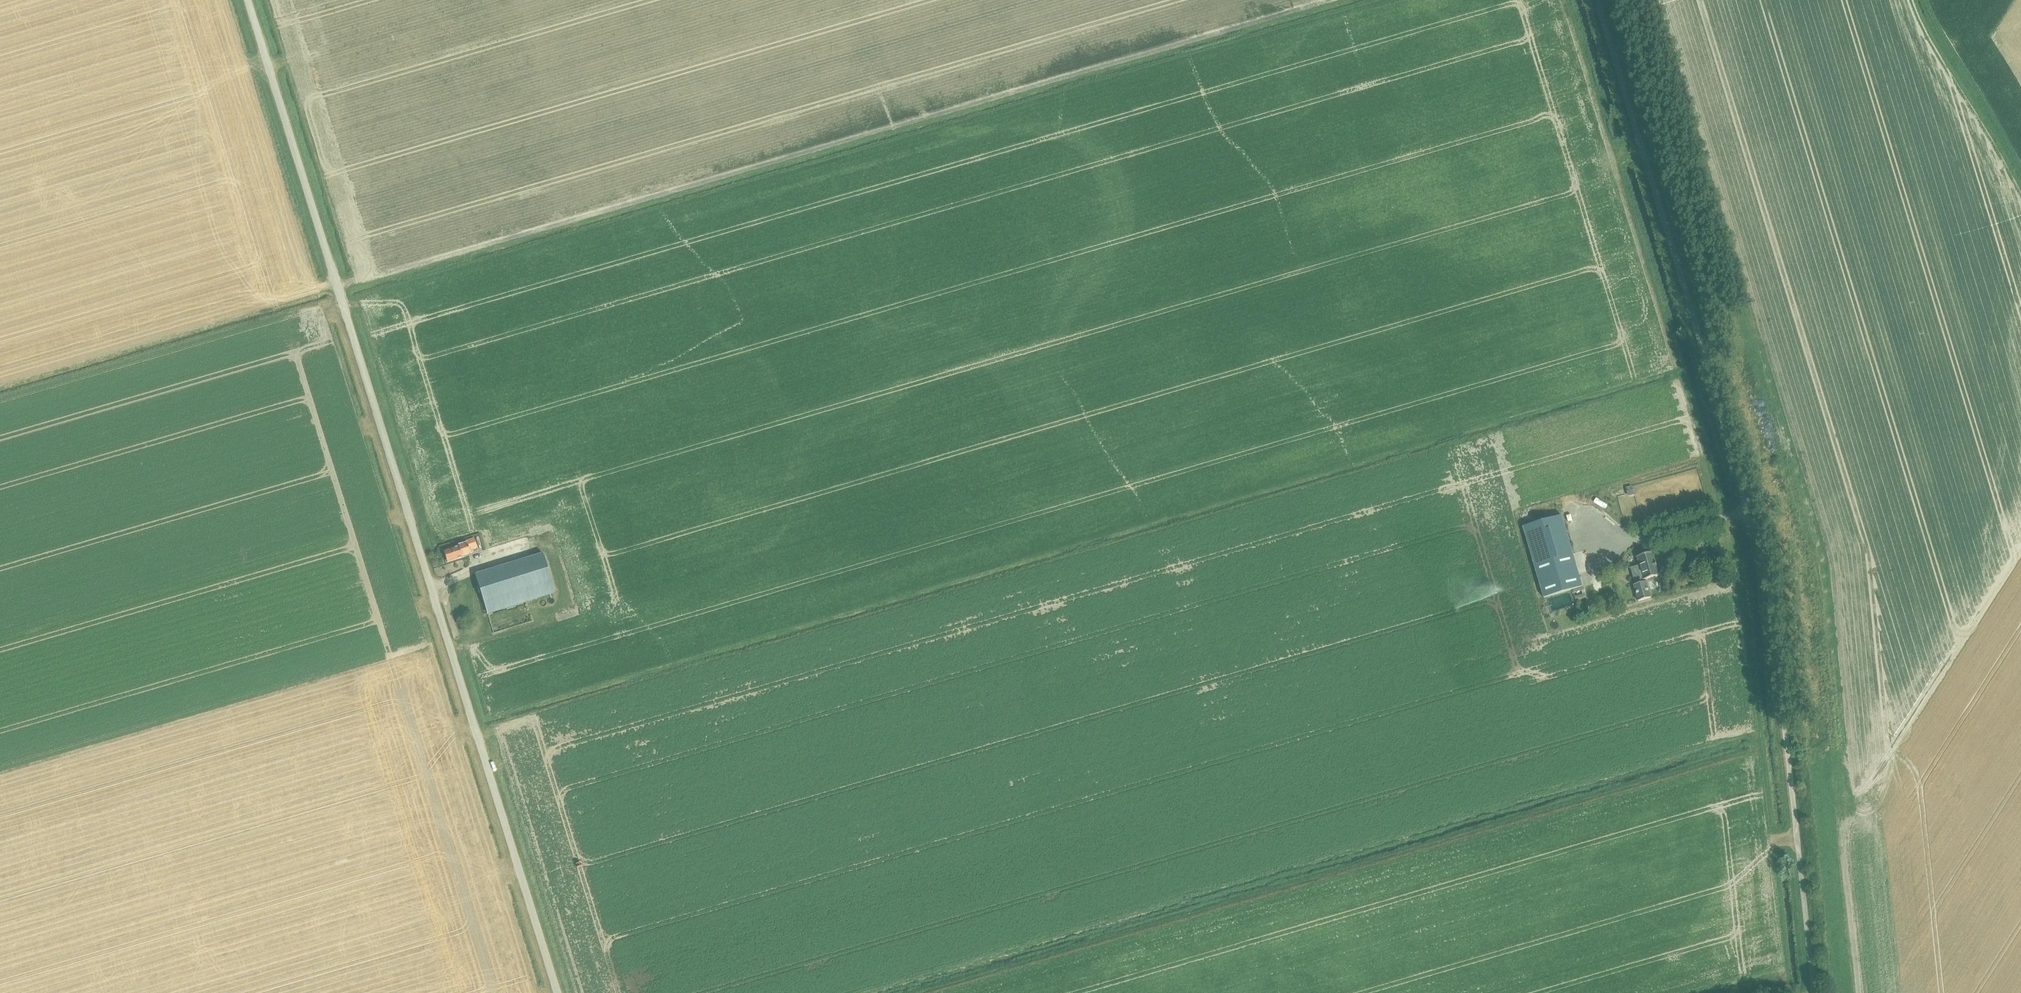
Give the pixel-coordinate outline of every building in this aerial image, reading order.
[(1621,486),(1610,489),(1612,496),(1623,493),(1621,486)] [(1587,511),(1590,505),(1576,499),(1574,504),(1587,511)] [(1544,598),(1582,587),(1562,516),(1523,527),(1544,598)] [(1577,529),(1568,533),(1570,538),(1580,534),(1577,529)] [(472,549),(477,548),(474,538),(466,541),(467,543),(458,545),(459,547),(444,552),(447,562),(463,557),(462,556),(473,552),(472,549)] [(1644,580),(1659,575),(1653,552),(1637,557),(1639,565),(1630,567),(1634,581),(1638,579),(1639,584),(1634,585),(1639,602),(1651,598),(1646,582),(1645,582),(1644,580)] [(487,612),(555,591),(543,554),(475,575),(487,612)] [(1582,606),(1578,610),(1586,616),(1589,611),(1582,606)]
